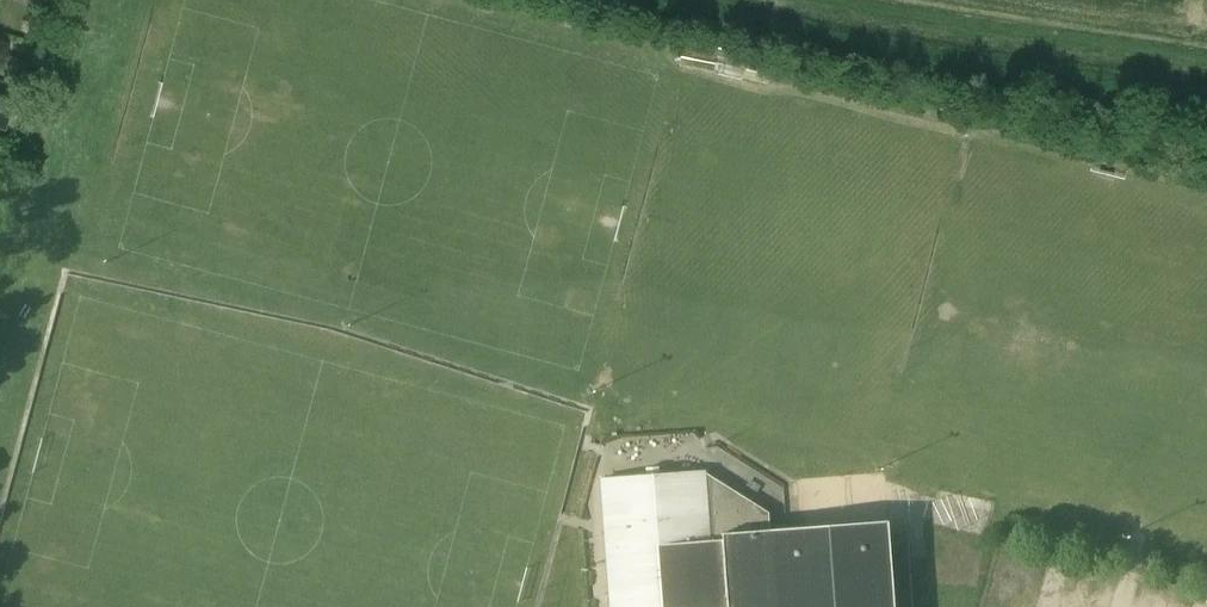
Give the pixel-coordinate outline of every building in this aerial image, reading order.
[(768,513),(703,472),(602,479),(611,606),(913,606),(908,542),(889,543),(888,522),(770,531),(768,513)]
